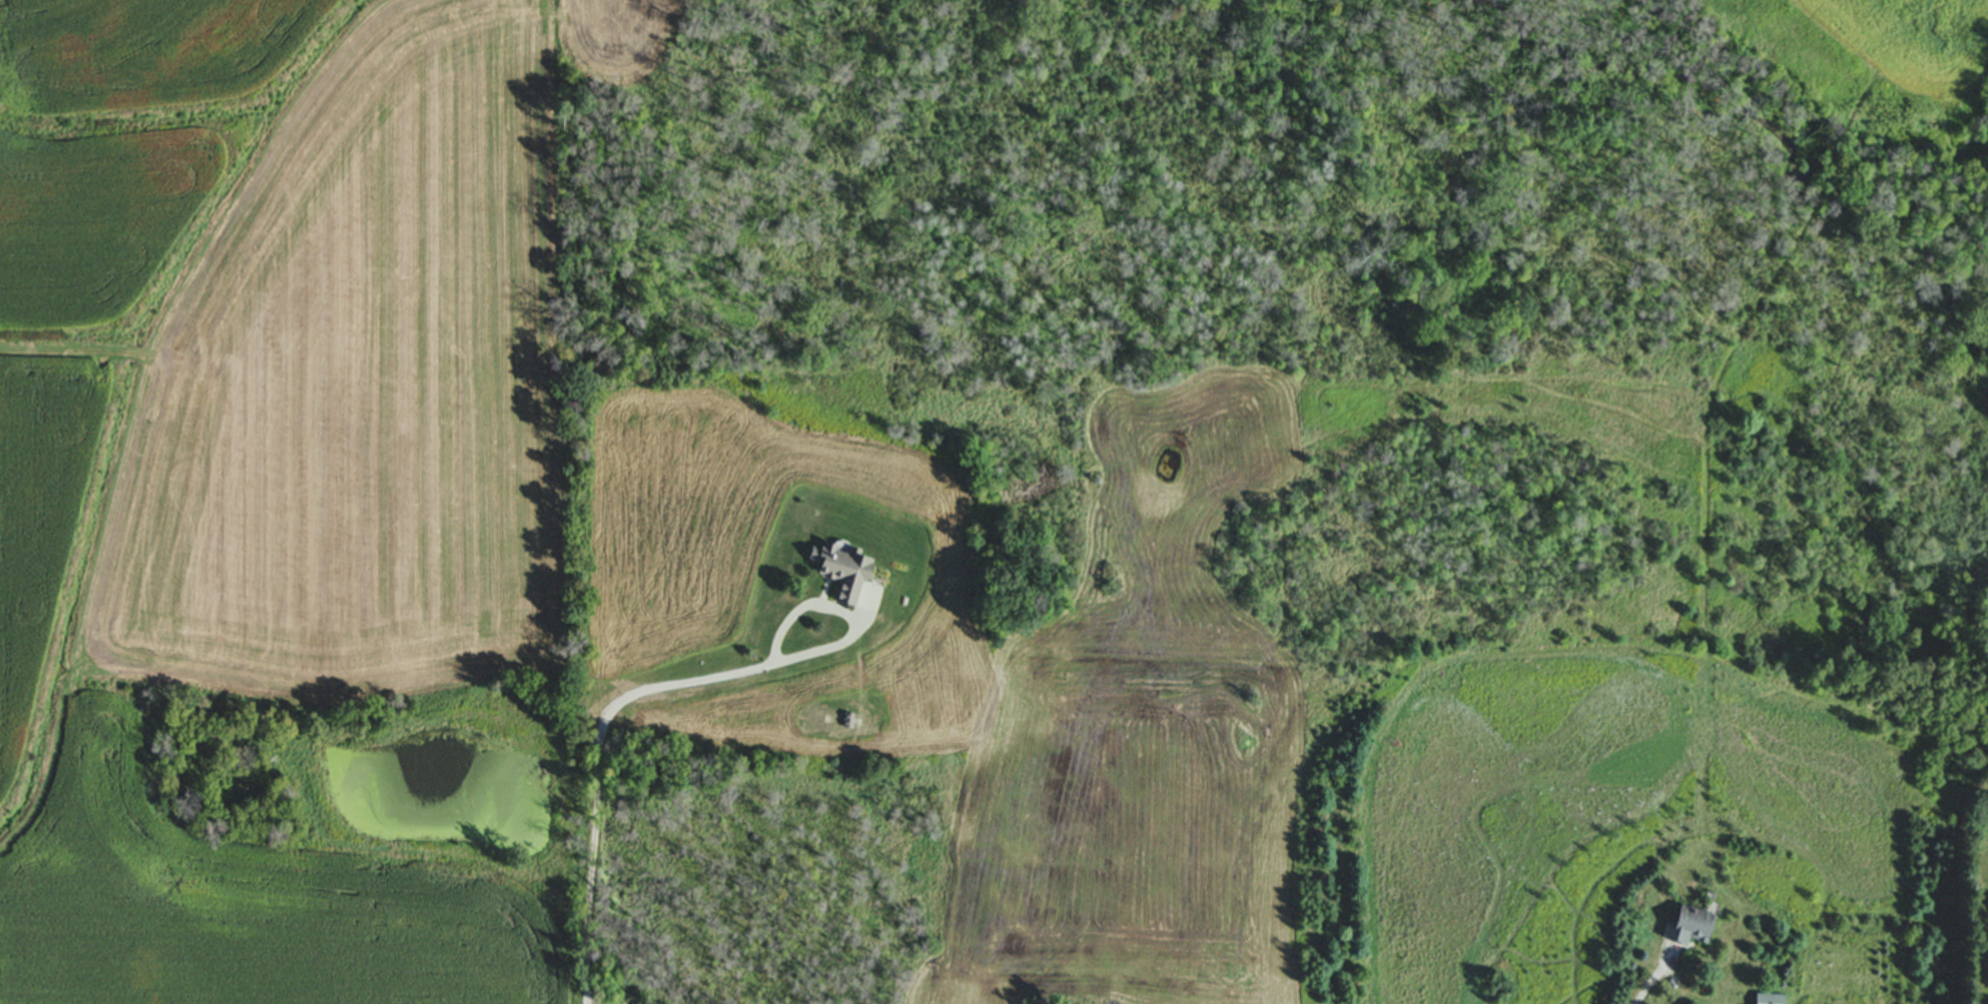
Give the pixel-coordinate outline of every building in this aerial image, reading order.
[(866,558),(854,554),(855,551),(821,541),(819,549),(805,545),(802,558),(814,562),(811,573),(834,579),(828,600),(852,607),(866,558)] [(1711,915),(1674,905),(1669,923),(1664,921),(1659,939),(1684,946),(1686,938),(1703,942),(1711,915)] [(1780,994),(1751,994),(1751,1003),(1780,1003),(1780,994)]
